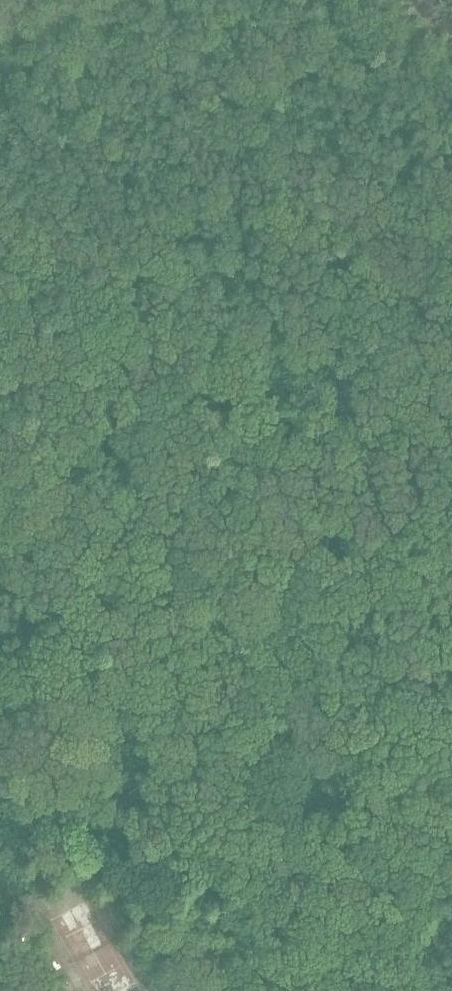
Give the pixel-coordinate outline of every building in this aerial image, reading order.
[(43,960),(39,952),(27,959),(31,967),(43,960)] [(52,975),(45,962),(31,969),(39,983),(52,975)] [(55,980),(41,987),(43,990),(61,990),(55,980)]
